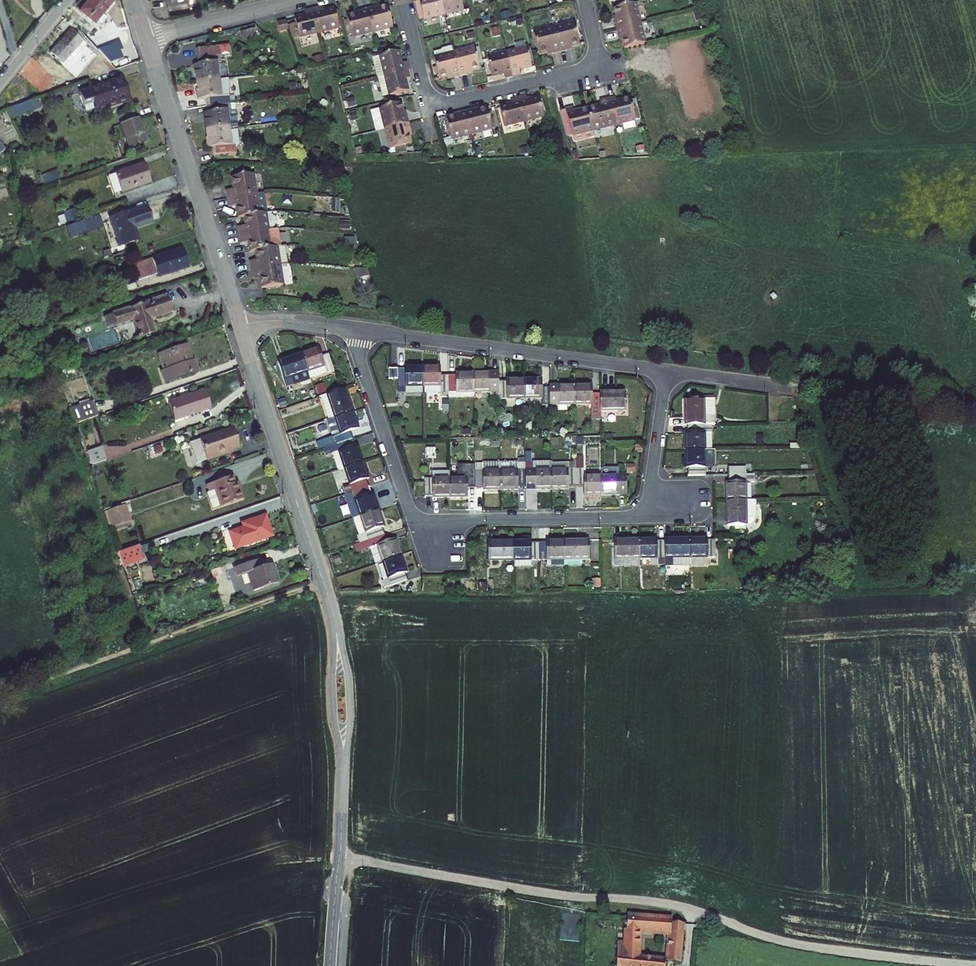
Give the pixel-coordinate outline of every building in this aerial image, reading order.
[(94,23),(113,0),(112,0),(88,0),(79,11),(94,23)] [(414,3),(419,21),(465,9),(462,0),(429,0),(414,3)] [(360,14),(347,17),(352,38),(393,28),(387,8),(376,11),(374,5),(359,9),(360,14)] [(618,37),(622,51),(644,46),(634,6),(612,12),(615,21),(611,24),(614,39),(618,37)] [(305,16),(294,19),(299,39),(339,28),(334,8),(322,11),(321,7),(304,11),(305,16)] [(574,20),(533,30),(538,50),(550,47),(552,52),(569,48),(567,44),(580,40),(574,20)] [(286,21),(277,23),(279,33),(289,30),(286,21)] [(70,30),(50,53),(61,63),(68,55),(82,40),(70,30)] [(68,55),(73,59),(86,45),(82,40),(68,55)] [(125,52),(119,40),(102,50),(113,59),(125,52)] [(474,45),(434,55),(439,75),(450,72),(452,77),(469,72),(468,69),(480,66),(474,45)] [(526,45),(486,55),(491,75),(504,72),(505,76),(522,72),(520,67),(532,65),(526,45)] [(222,62),(220,46),(197,48),(199,65),(193,65),(196,100),(206,99),(207,114),(202,114),(206,149),(212,149),(213,155),(234,153),(234,146),(236,146),(233,111),(230,111),(228,96),(220,97),(217,63),(222,62)] [(97,67),(113,59),(102,50),(91,56),(97,67)] [(399,51),(371,59),(375,78),(384,75),(390,97),(410,92),(407,81),(411,80),(406,61),(402,62),(399,51)] [(95,112),(128,101),(120,79),(80,92),(81,96),(79,96),(83,106),(92,103),(95,112)] [(511,102),(499,106),(504,126),(544,115),(538,96),(528,98),(526,94),(509,98),(511,102)] [(9,119),(40,108),(36,98),(5,109),(9,119)] [(576,111),(568,112),(576,145),(597,141),(594,132),(635,121),(630,101),(618,104),(617,99),(601,103),(602,108),(577,115),(576,111)] [(400,103),(379,109),(389,149),(410,144),(408,134),(412,133),(407,115),(403,116),(400,103)] [(457,116),(444,119),(449,140),(491,129),(486,108),(475,112),(473,107),(456,111),(457,116)] [(121,124),(129,147),(145,142),(138,119),(121,124)] [(108,176),(114,194),(150,182),(144,163),(108,176)] [(45,174),(48,183),(59,179),(56,170),(45,174)] [(39,176),(42,185),(48,183),(45,174),(39,176)] [(261,216),(253,175),(232,178),(234,191),(226,192),(228,208),(236,206),(238,219),(242,218),(244,227),(237,229),(240,246),(247,244),(249,254),(256,253),(257,262),(249,264),(251,277),(259,276),(261,290),(286,286),(280,249),(271,250),(265,215),(261,216)] [(330,206),(331,196),(315,195),(315,206),(330,206)] [(109,219),(118,246),(137,240),(133,228),(150,222),(145,207),(109,219)] [(60,224),(79,218),(76,209),(63,213),(63,215),(57,217),(60,224)] [(83,220),(86,229),(101,224),(98,215),(83,220)] [(133,265),(138,281),(157,274),(158,277),(187,267),(181,249),(133,265)] [(357,281),(367,281),(367,267),(356,267),(357,281)] [(132,319),(138,338),(155,333),(150,319),(171,312),(166,296),(112,314),(115,325),(132,319)] [(104,317),(108,327),(115,325),(112,314),(104,317)] [(193,360),(187,344),(182,345),(188,361),(193,360)] [(164,383),(197,372),(193,360),(188,361),(182,345),(163,352),(169,368),(162,370),(160,371),(164,383)] [(318,350),(279,362),(286,386),(334,371),(328,352),(320,354),(318,350)] [(163,352),(157,354),(162,370),(169,368),(163,352)] [(407,370),(392,370),(393,390),(402,390),(402,394),(492,392),(492,399),(543,398),(544,405),(592,405),(592,412),(626,412),(626,393),(591,393),(591,386),(558,386),(559,388),(544,389),(543,380),(507,379),(507,382),(501,382),(500,374),(455,373),(455,376),(441,376),(441,368),(408,367),(407,370)] [(346,388),(321,396),(328,420),(327,420),(332,437),(316,443),(318,451),(324,449),(329,447),(331,453),(338,470),(343,469),(349,485),(343,487),(346,495),(344,496),(352,519),(354,519),(360,535),(358,536),(360,543),(355,545),(357,552),(370,548),(375,564),(382,562),(388,579),(381,581),(384,588),(407,580),(405,574),(409,572),(396,538),(388,541),(383,528),(386,527),(374,496),(369,482),(373,481),(360,444),(357,446),(352,432),(360,429),(346,388)] [(168,402),(174,420),(210,408),(204,390),(168,402)] [(69,409),(74,424),(96,416),(91,402),(88,403),(79,406),(69,409)] [(777,403),(777,420),(787,420),(787,403),(777,403)] [(687,466),(687,475),(705,475),(705,468),(714,468),(714,452),(710,452),(710,427),(713,427),(713,404),(681,404),(681,428),(685,427),(685,437),(682,437),(683,467),(687,466)] [(192,450),(196,463),(226,454),(225,451),(231,450),(238,447),(232,428),(199,439),(201,447),(192,450)] [(199,439),(189,443),(192,450),(201,447),(199,439)] [(152,448),(154,454),(163,452),(160,445),(152,448)] [(103,453),(101,446),(87,451),(89,458),(103,453)] [(91,465),(105,460),(103,453),(89,458),(91,465)] [(450,471),(432,472),(432,479),(424,479),(425,496),(432,496),(433,499),(468,498),(469,487),(484,487),(484,490),(517,490),(517,486),(534,486),(534,489),(568,489),(568,485),(584,486),(584,496),(627,496),(625,474),(620,474),(619,468),(599,468),(600,475),(584,475),(584,456),(576,457),(576,462),(484,463),(476,464),(458,465),(457,477),(450,477),(450,471)] [(636,464),(626,464),(626,470),(629,470),(629,473),(636,473),(636,464)] [(724,485),(725,527),(745,527),(745,470),(727,469),(727,484),(724,485)] [(207,493),(212,509),(242,499),(236,482),(234,483),(231,476),(206,485),(208,492),(207,493)] [(125,505),(104,512),(110,529),(130,522),(125,505)] [(234,549),(271,536),(264,515),(241,523),(242,527),(228,532),(234,549)] [(658,539),(617,540),(617,560),(708,558),(715,558),(715,540),(708,540),(708,539),(667,539),(667,541),(658,541),(658,539)] [(532,542),(488,541),(488,562),(514,562),(515,568),(531,567),(532,561),(587,559),(587,540),(549,541),(547,542),(533,543),(532,542)] [(141,554),(153,550),(151,543),(139,547),(141,554)] [(123,567),(143,560),(141,554),(139,547),(138,546),(118,553),(123,567)] [(246,573),(252,591),(278,583),(272,563),(259,568),(257,560),(234,568),(236,576),(246,573)] [(211,571),(213,577),(221,574),(218,569),(211,571)] [(627,916),(626,946),(618,945),(617,965),(666,965),(666,961),(639,958),(639,930),(640,917),(627,916)] [(648,917),(640,917),(639,930),(648,931),(648,917)] [(665,919),(648,917),(648,931),(663,932),(665,919)] [(673,919),(665,919),(663,932),(670,932),(671,932),(672,922),(673,919)] [(685,923),(672,922),(671,932),(670,932),(668,951),(682,953),(685,923)] [(682,953),(668,951),(666,961),(681,963),(682,953)]
